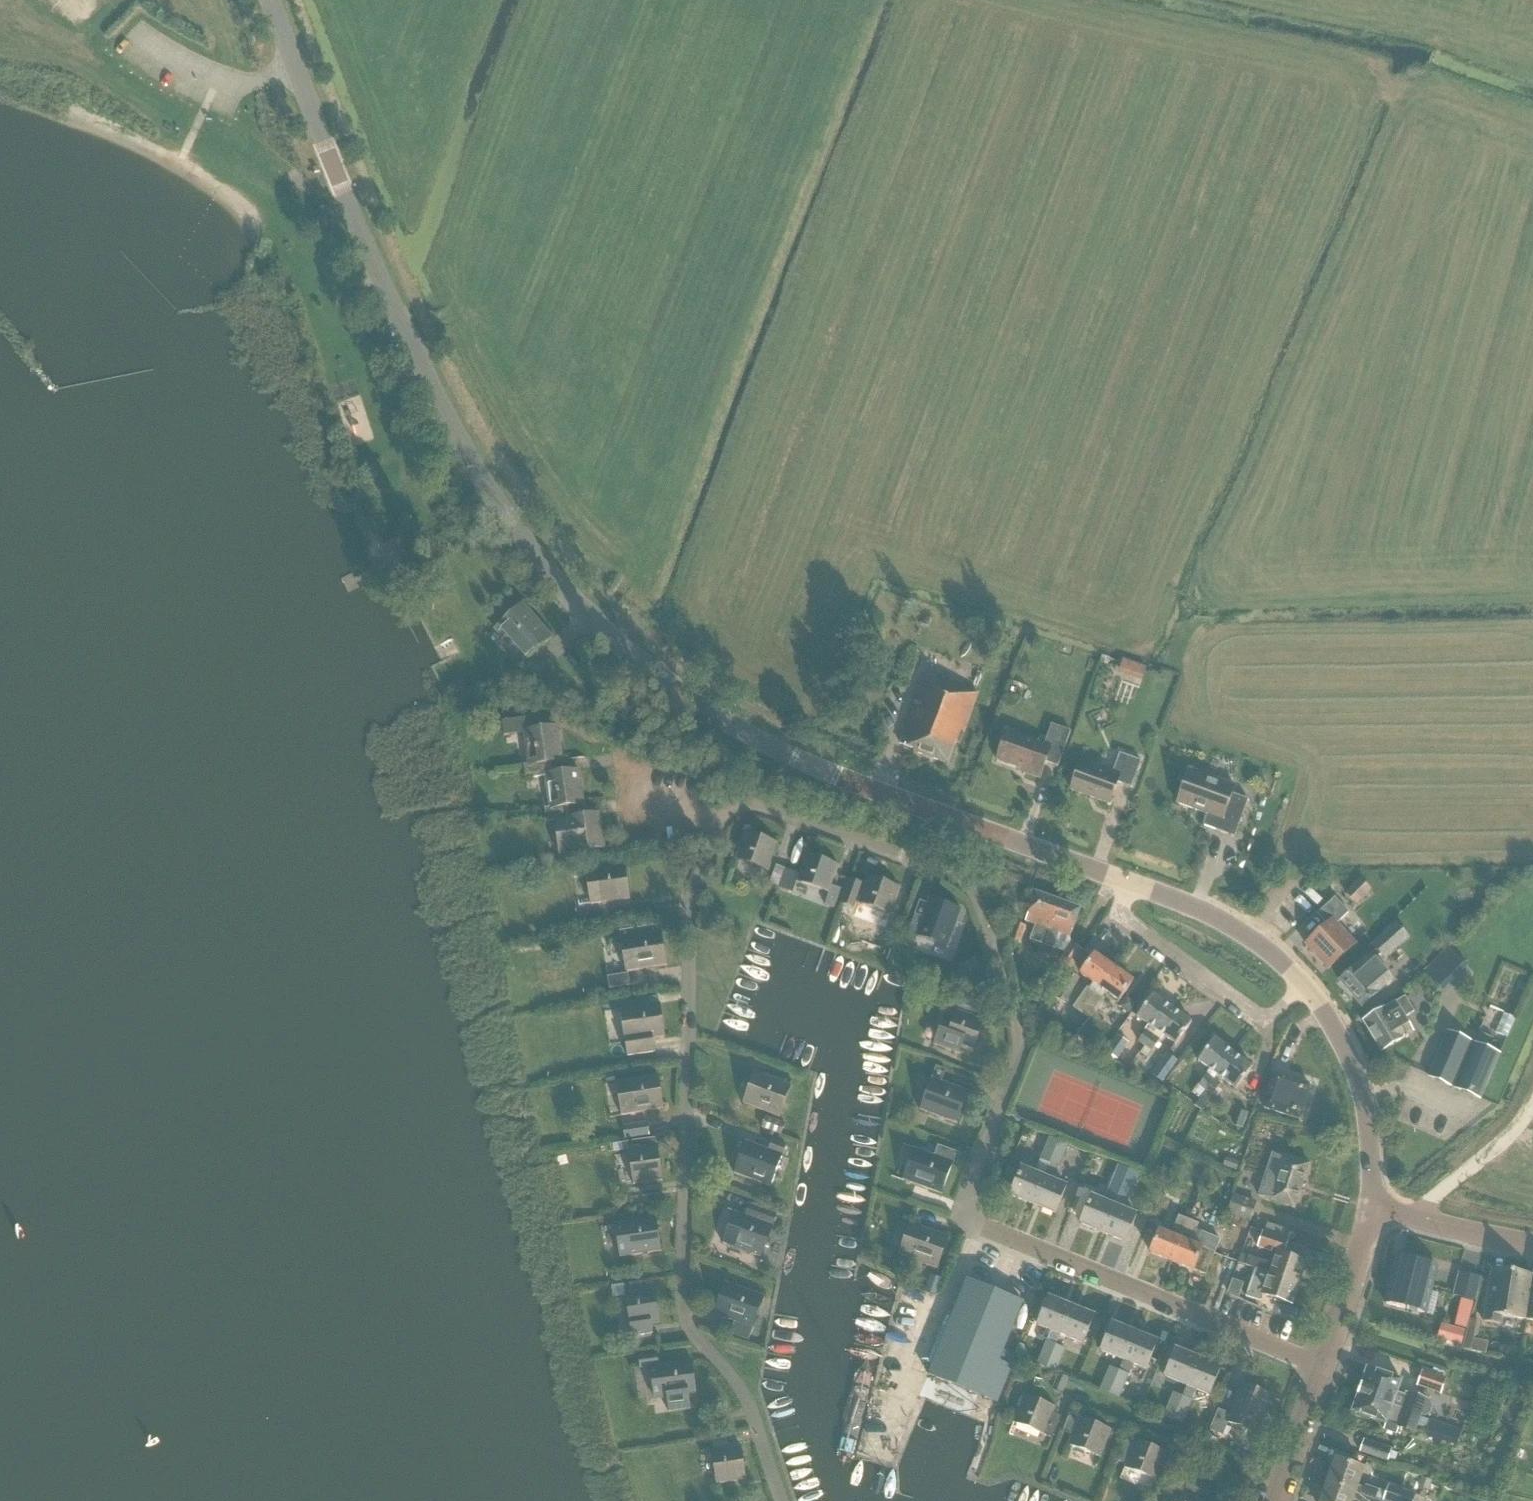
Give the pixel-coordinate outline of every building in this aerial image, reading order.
[(495,629),(524,662),(552,637),(523,604),(495,629)] [(1143,666),(1123,659),(1119,671),(1118,674),(1130,678),(1142,681),(1143,679),(1147,667),(1143,666)] [(956,743),(960,744),(978,694),(926,675),(901,744),(914,750),(914,751),(948,764),(956,743)] [(512,690),(543,697),(546,684),(514,678),(512,690)] [(526,732),(530,764),(557,761),(563,761),(558,727),(537,730),(536,717),(502,721),(504,735),(526,732)] [(1046,762),(1058,766),(1066,743),(1053,738),(1050,747),(1007,732),(997,760),(1027,771),(1026,773),(1040,778),(1046,762)] [(1118,782),(1131,787),(1141,761),(1120,753),(1112,774),(1081,762),(1071,789),(1110,804),(1118,782)] [(559,773),(557,761),(530,764),(524,765),(526,779),(547,776),(552,807),(552,808),(578,804),(578,805),(584,804),(579,771),(559,773)] [(1203,826),(1235,837),(1248,799),(1232,794),(1235,786),(1189,769),(1189,771),(1192,772),(1187,787),(1184,785),(1177,803),(1207,814),(1203,826)] [(545,808),(547,822),(554,821),(559,854),(605,848),(601,814),(580,817),(578,805),(578,804),(552,808),(552,807),(545,808)] [(736,859),(768,871),(778,843),(746,832),(736,859)] [(807,854),(797,882),(829,893),(825,905),(834,909),(841,890),(831,886),(839,865),(807,854)] [(630,899),(625,865),(618,866),(617,858),(590,861),(591,870),(586,870),(591,904),(630,899)] [(785,869),(776,866),(769,884),(778,887),(785,869)] [(793,872),(785,869),(778,887),(788,891),(794,873),(793,872)] [(858,904),(890,916),(900,888),(868,876),(858,904)] [(841,904),(853,908),(862,883),(850,878),(841,904)] [(1368,886),(1360,879),(1345,893),(1356,904),(1371,890),(1368,886)] [(1029,939),(1042,944),(1048,929),(1058,901),(1036,893),(1026,921),(1035,924),(1029,939)] [(919,926),(951,938),(961,910),(929,898),(919,926)] [(1317,914),(1327,924),(1305,944),(1328,969),(1355,944),(1337,924),(1349,913),(1335,898),(1317,914)] [(1070,937),(1080,909),(1058,901),(1048,929),(1049,930),(1044,944),(1053,948),(1059,933),(1070,937)] [(1009,939),(1019,942),(1025,926),(1015,922),(1009,939)] [(655,928),(645,929),(646,934),(620,938),(626,972),(667,965),(662,932),(655,933),(655,928)] [(1060,960),(1071,968),(1083,950),(1071,942),(1060,960)] [(1386,985),(1374,971),(1395,954),(1385,942),(1355,968),(1355,967),(1339,981),(1361,1007),(1386,985)] [(1090,990),(1087,988),(1073,1008),(1082,1014),(1114,968),(1095,955),(1081,974),(1094,984),(1090,990)] [(983,973),(978,963),(963,972),(962,972),(966,979),(968,982),(983,973)] [(1119,1001),(1133,981),(1114,968),(1082,1014),(1090,1019),(1104,999),(1102,998),(1106,992),(1119,1001)] [(630,986),(628,973),(607,977),(609,989),(630,986)] [(1408,1037),(1407,1035),(1412,1032),(1403,1017),(1414,1011),(1401,990),(1381,1003),(1385,1009),(1365,1021),(1382,1051),(1402,1039),(1405,1037),(1406,1038),(1408,1037)] [(1146,1031),(1138,1041),(1145,1047),(1172,1009),(1153,995),(1137,1017),(1149,1025),(1145,1031),(1146,1031)] [(958,1009),(982,1018),(985,1007),(962,999),(958,1009)] [(653,1038),(665,1037),(660,1003),(620,1009),(627,1056),(655,1051),(653,1038)] [(1046,1007),(1038,1003),(1033,1012),(1040,1017),(1046,1007)] [(1192,1023),(1172,1009),(1145,1047),(1152,1051),(1160,1041),(1164,1036),(1176,1044),(1192,1023)] [(985,1021),(957,1010),(954,1018),(944,1014),(933,1044),(960,1054),(962,1048),(973,1052),(985,1021)] [(1102,1028),(1112,1035),(1124,1018),(1114,1011),(1102,1028)] [(1429,1076),(1480,1098),(1499,1054),(1448,1032),(1429,1076)] [(1105,1052),(1117,1060),(1128,1042),(1117,1035),(1105,1052)] [(1205,1090),(1206,1090),(1207,1088),(1214,1079),(1216,1075),(1217,1075),(1233,1054),(1214,1039),(1198,1061),(1209,1069),(1206,1074),(1206,1075),(1199,1085),(1193,1093),(1199,1098),(1205,1090)] [(1152,1051),(1145,1047),(1141,1054),(1147,1058),(1152,1051)] [(1168,1054),(1152,1075),(1162,1082),(1178,1061),(1168,1054)] [(1252,1068),(1233,1054),(1217,1075),(1236,1089),(1252,1068)] [(942,1081),(946,1070),(936,1066),(932,1078),(942,1081)] [(755,1071),(743,1103),(779,1117),(792,1085),(755,1071)] [(664,1109),(658,1075),(616,1082),(621,1115),(664,1109)] [(1310,1086),(1278,1075),(1268,1109),(1299,1120),(1310,1086)] [(957,1123),(969,1091),(942,1081),(932,1078),(931,1078),(919,1110),(957,1123)] [(1206,1092),(1207,1092),(1212,1096),(1221,1084),(1214,1079),(1207,1088),(1206,1090),(1205,1091),(1206,1092)] [(1248,1113),(1240,1111),(1235,1126),(1243,1129),(1248,1113)] [(781,1135),(785,1123),(766,1116),(761,1128),(781,1135)] [(623,1126),(625,1139),(649,1135),(647,1122),(623,1126)] [(1010,1196),(1033,1205),(1059,1141),(1050,1137),(1040,1160),(1041,1160),(1035,1174),(1021,1168),(1010,1196)] [(633,1184),(662,1180),(656,1138),(627,1142),(633,1184)] [(786,1145),(772,1139),(768,1150),(746,1141),(734,1173),(771,1187),(786,1145)] [(1068,1145),(1059,1141),(1033,1205),(1055,1214),(1066,1186),(1053,1181),(1059,1167),(1068,1145)] [(958,1147),(944,1142),(940,1153),(954,1158),(958,1147)] [(914,1184),(942,1194),(953,1162),(925,1152),(914,1184)] [(1309,1164),(1281,1155),(1273,1177),(1302,1186),(1309,1164)] [(1104,1167),(1091,1161),(1084,1181),(1097,1186),(1104,1167)] [(1114,1206),(1120,1192),(1129,1170),(1119,1166),(1110,1188),(1111,1188),(1105,1202),(1091,1196),(1080,1224),(1103,1233),(1114,1206)] [(1129,1196),(1138,1173),(1129,1170),(1120,1192),(1129,1196)] [(1256,1202),(1234,1194),(1227,1213),(1250,1221),(1256,1202)] [(1170,1199),(1161,1195),(1151,1218),(1164,1223),(1173,1200),(1170,1199)] [(1125,1242),(1136,1215),(1114,1206),(1103,1233),(1125,1242)] [(734,1248),(762,1258),(778,1214),(756,1207),(752,1218),(745,1215),(734,1248)] [(614,1223),(620,1257),(660,1251),(655,1217),(614,1223)] [(1150,1253),(1172,1262),(1189,1221),(1179,1217),(1174,1228),(1177,1230),(1174,1236),(1159,1230),(1150,1253)] [(1193,1236),(1198,1224),(1189,1221),(1172,1262),(1194,1270),(1206,1275),(1220,1240),(1202,1232),(1196,1246),(1187,1242),(1190,1235),(1193,1236)] [(910,1223),(898,1255),(937,1269),(949,1237),(910,1223)] [(1226,1251),(1237,1256),(1246,1233),(1234,1228),(1226,1251)] [(1268,1274),(1268,1273),(1299,1283),(1306,1262),(1284,1255),(1289,1240),(1264,1231),(1259,1246),(1276,1252),(1272,1264),(1259,1260),(1256,1269),(1268,1274)] [(1430,1290),(1436,1266),(1398,1256),(1392,1280),(1430,1290)] [(1500,1324),(1501,1316),(1525,1320),(1532,1280),(1532,1275),(1491,1268),(1483,1322),(1500,1324)] [(1263,1295),(1292,1304),(1299,1283),(1268,1273),(1268,1274),(1256,1269),(1255,1269),(1246,1295),(1261,1300),(1263,1295)] [(1475,1276),(1459,1272),(1453,1295),(1475,1301),(1481,1278),(1475,1276)] [(939,1278),(930,1275),(924,1292),(935,1296),(941,1279),(939,1278)] [(650,1290),(649,1280),(624,1284),(625,1294),(650,1290)] [(1011,1367),(999,1362),(1023,1304),(966,1280),(928,1375),(985,1397),(997,1402),(1011,1367)] [(1243,1284),(1237,1282),(1233,1280),(1232,1280),(1228,1294),(1228,1295),(1238,1298),(1243,1284)] [(1424,1314),(1430,1290),(1392,1280),(1386,1304),(1424,1314)] [(1525,1324),(1532,1325),(1532,1280),(1525,1320),(1525,1324)] [(725,1282),(714,1314),(753,1328),(764,1296),(725,1282)] [(631,1336),(652,1333),(651,1324),(660,1323),(655,1289),(650,1290),(625,1294),(631,1336)] [(1049,1298),(1038,1325),(1051,1331),(1037,1364),(1046,1368),(1056,1345),(1056,1346),(1060,1335),(1071,1307),(1049,1298)] [(1083,1344),(1094,1316),(1071,1307),(1060,1335),(1083,1344)] [(1468,1315),(1457,1312),(1454,1326),(1467,1329),(1470,1315),(1468,1315)] [(1480,1353),(1483,1337),(1478,1336),(1474,1335),(1477,1321),(1472,1320),(1470,1320),(1468,1328),(1462,1349),(1463,1350),(1475,1352),(1480,1353)] [(1114,1357),(1123,1360),(1135,1333),(1112,1324),(1101,1351),(1114,1357)] [(1456,1328),(1441,1324),(1437,1339),(1461,1346),(1465,1331),(1456,1328)] [(1146,1369),(1157,1342),(1135,1333),(1123,1360),(1120,1370),(1119,1371),(1109,1394),(1119,1397),(1128,1375),(1133,1364),(1146,1369)] [(1065,1349),(1056,1346),(1056,1345),(1046,1368),(1056,1372),(1065,1349)] [(1164,1377),(1186,1386),(1187,1386),(1198,1359),(1176,1349),(1164,1377)] [(697,1394),(692,1361),(659,1365),(657,1354),(639,1356),(641,1368),(650,1366),(654,1397),(666,1395),(669,1412),(691,1409),(689,1395),(697,1394)] [(1093,1383),(1100,1364),(1088,1359),(1080,1378),(1093,1383)] [(1198,1359),(1187,1386),(1186,1386),(1182,1397),(1179,1404),(1173,1420),(1183,1423),(1196,1390),(1209,1395),(1221,1368),(1198,1359)] [(1119,1371),(1120,1370),(1109,1366),(1100,1390),(1109,1394),(1119,1371)] [(1397,1393),(1401,1380),(1366,1368),(1359,1387),(1373,1392),(1371,1398),(1421,1414),(1426,1416),(1430,1413),(1432,1406),(1431,1403),(1405,1394),(1405,1395),(1397,1393)] [(1417,1386),(1441,1394),(1446,1380),(1422,1371),(1417,1386)] [(1069,1378),(1058,1374),(1052,1388),(1052,1389),(1063,1393),(1069,1378)] [(1228,1422),(1255,1434),(1271,1397),(1242,1385),(1230,1415),(1218,1409),(1210,1430),(1223,1436),(1228,1422)] [(1373,1392),(1359,1387),(1350,1413),(1386,1424),(1385,1427),(1393,1430),(1395,1425),(1399,1426),(1398,1429),(1415,1434),(1421,1416),(1421,1414),(1371,1398),(1373,1392)] [(1182,1397),(1173,1393),(1163,1415),(1173,1420),(1179,1404),(1182,1397)] [(1013,1423),(1045,1435),(1056,1408),(1024,1395),(1013,1423)] [(1073,1435),(1069,1445),(1100,1458),(1111,1430),(1070,1413),(1062,1431),(1073,1435)] [(1425,1418),(1420,1416),(1417,1427),(1426,1430),(1429,1420),(1430,1419),(1425,1418)] [(1460,1429),(1430,1419),(1424,1435),(1454,1445),(1460,1429)] [(726,1437),(712,1439),(713,1449),(728,1447),(726,1437)] [(1392,1449),(1364,1439),(1359,1452),(1387,1462),(1388,1461),(1394,1463),(1397,1453),(1391,1451),(1392,1449)] [(1126,1464),(1124,1468),(1156,1480),(1167,1453),(1135,1440),(1134,1443),(1126,1440),(1118,1460),(1126,1464)] [(711,1451),(716,1484),(746,1480),(741,1446),(711,1451)] [(1364,1469),(1335,1459),(1327,1483),(1376,1500),(1379,1491),(1365,1486),(1365,1488),(1358,1486),(1364,1469)] [(1212,1487),(1190,1477),(1184,1490),(1207,1499),(1212,1487)] [(1430,1481),(1421,1477),(1417,1487),(1428,1491),(1431,1481),(1430,1481)] [(1376,1500),(1327,1483),(1320,1500),(1352,1500),(1353,1500),(1357,1500),(1379,1500),(1376,1500)] [(1388,1485),(1383,1500),(1413,1500),(1416,1495),(1388,1485)] [(1178,1490),(1174,1500),(1205,1500),(1178,1490)]
